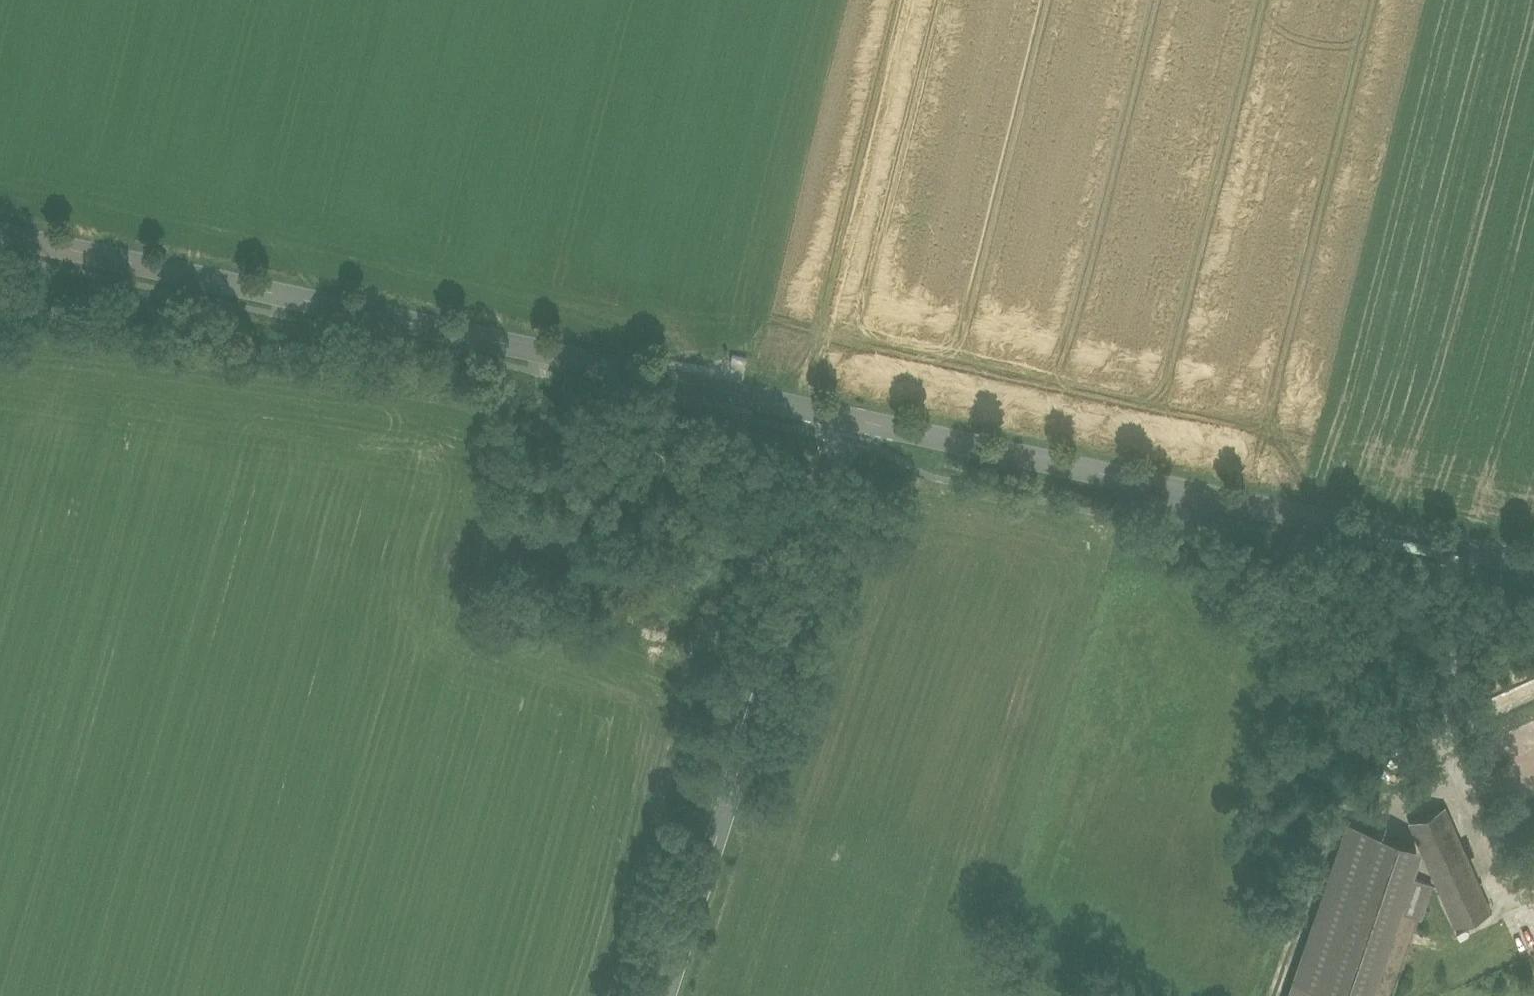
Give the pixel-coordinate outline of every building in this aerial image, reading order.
[(1521,750),(1533,745),(1533,704),(1507,716),(1521,750)] [(1446,805),(1408,822),(1415,838),(1426,841),(1422,853),(1455,928),(1493,911),(1446,805)] [(1284,995),(1372,995),(1401,908),(1422,915),(1433,883),(1414,877),(1422,853),(1426,841),(1415,838),(1344,814),(1284,995)]
